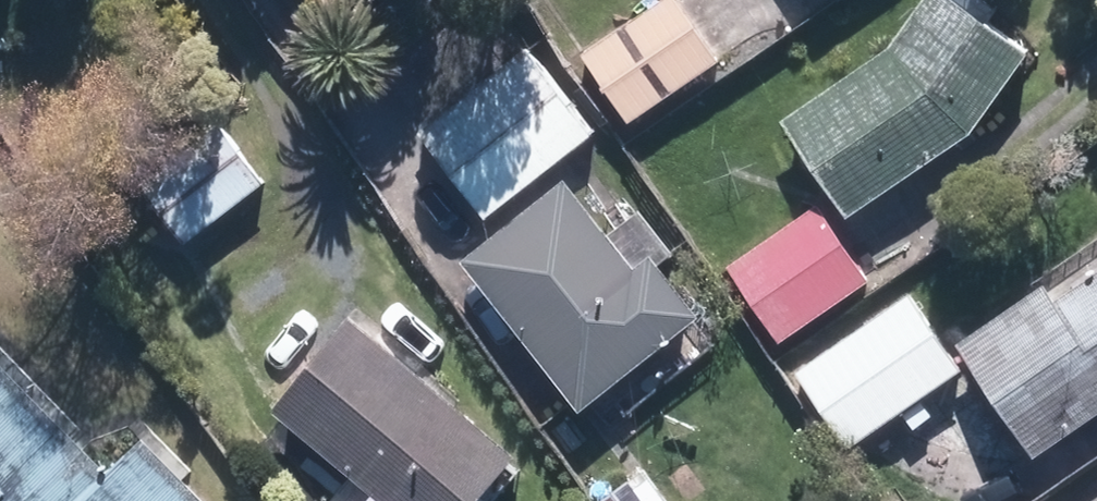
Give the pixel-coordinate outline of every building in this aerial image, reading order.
[(593,49),(640,118),(732,56),(694,0),(665,0),(593,49)] [(905,38),(793,117),(861,213),(979,129),(1039,45),(975,0),(932,0),(905,38)] [(601,128),(531,43),(428,127),(498,212),(601,128)] [(664,249),(646,264),(575,175),(473,256),(593,406),(713,310),(664,249)] [(786,332),(874,273),(827,204),(739,264),(786,332)] [(1047,447),(1096,413),(1096,252),(972,335),(1047,447)] [(968,364),(918,291),(806,366),(856,440),(968,364)] [(281,408),(394,500),(494,500),(536,450),(363,309),(281,408)] [(153,433),(120,466),(0,345),(0,500),(222,500),(153,433)]
